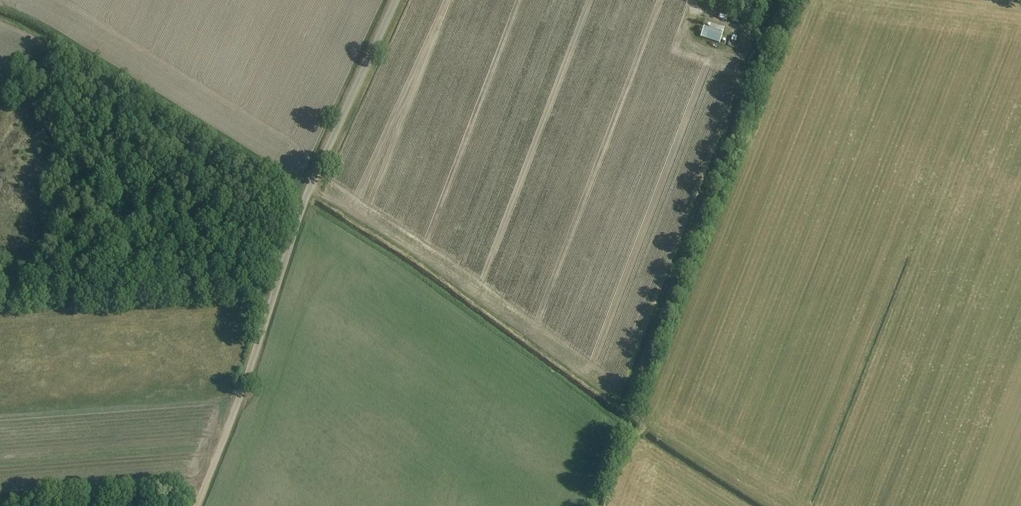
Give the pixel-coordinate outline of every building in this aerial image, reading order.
[(722,35),(704,28),(701,37),(719,43),(722,35)]
